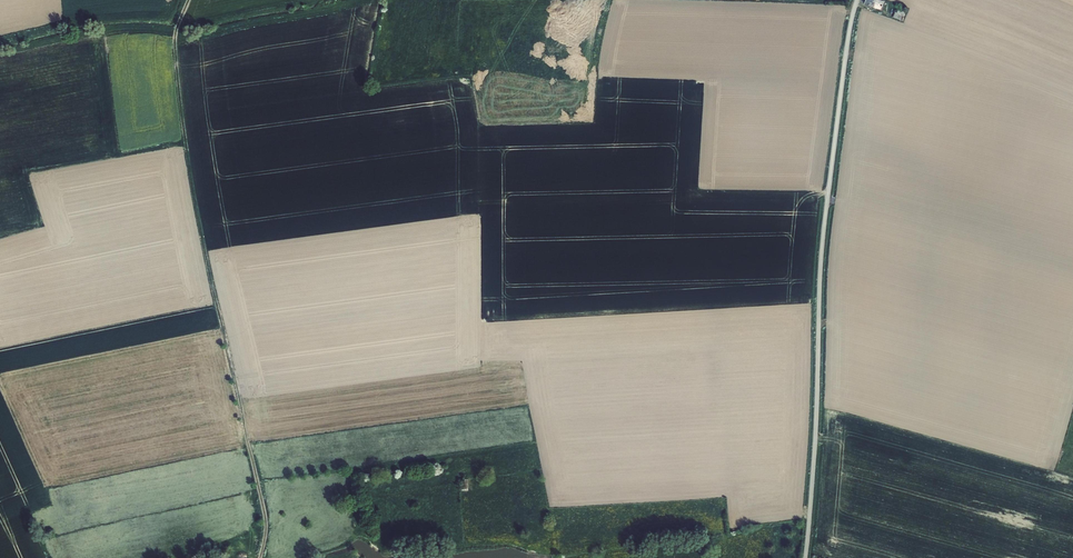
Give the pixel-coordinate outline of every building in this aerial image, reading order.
[(869,0),(866,9),(881,14),(884,5),(869,0)]
